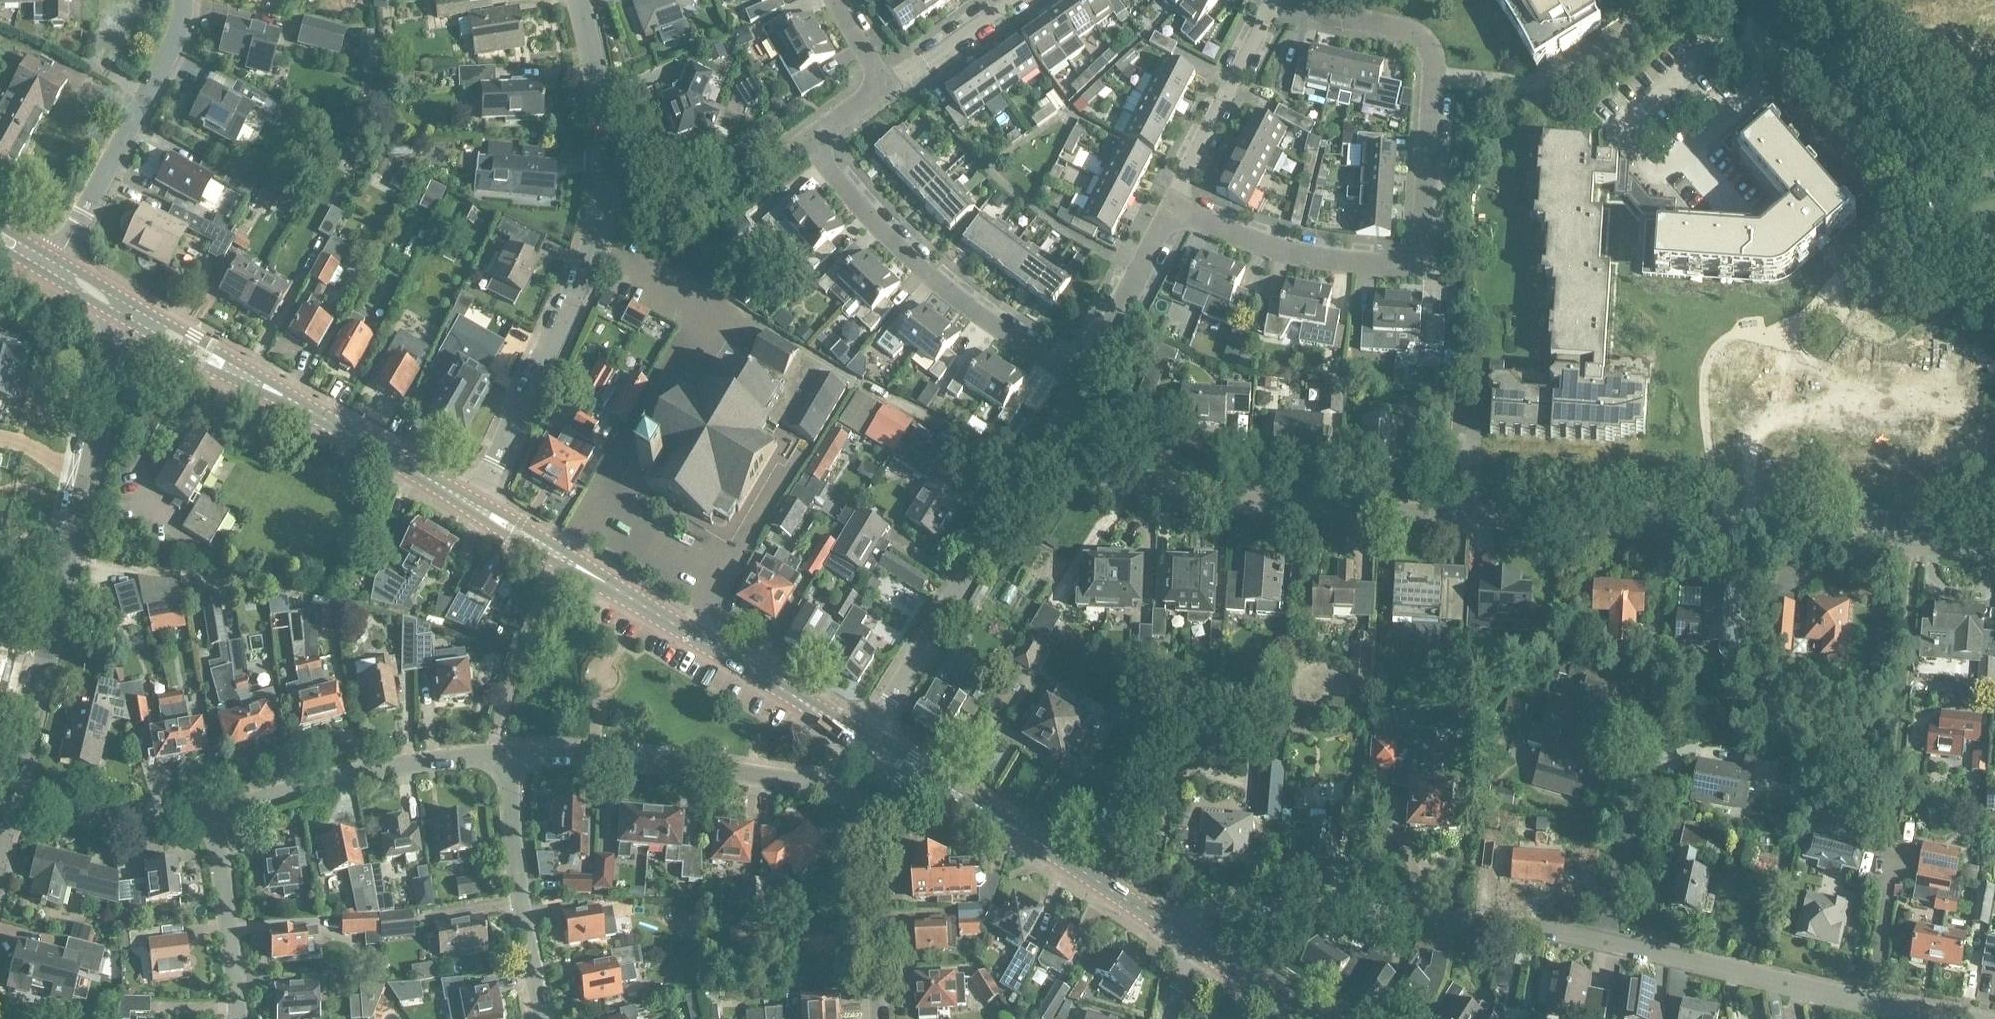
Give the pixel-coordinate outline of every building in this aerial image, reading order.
[(33,0),(0,0),(0,9),(4,9),(4,3),(33,2),(33,0)] [(33,2),(34,18),(47,18),(47,23),(50,23),(53,27),(62,26),(65,22),(68,22),(67,0),(33,0),(33,2)] [(372,0),(363,0),(364,9),(373,8),(372,0)] [(433,1),(436,21),(470,15),(468,0),(441,0),(433,1)] [(635,5),(646,37),(688,21),(684,11),(695,7),(693,3),(700,0),(649,0),(635,5)] [(746,12),(751,24),(781,10),(777,0),(761,0),(763,5),(746,12)] [(880,2),(871,8),(886,29),(895,22),(904,33),(922,20),(908,0),(879,0),(880,2)] [(934,0),(908,0),(922,20),(939,7),(934,0)] [(1058,12),(1078,39),(1095,27),(1076,0),(1075,0),(1058,12)] [(1095,27),(1113,14),(1116,18),(1127,11),(1118,0),(1076,0),(1095,27)] [(1176,13),(1187,0),(1162,0),(1176,13)] [(1176,13),(1187,22),(1181,33),(1186,38),(1195,45),(1215,23),(1206,16),(1219,0),(1187,0),(1176,13)] [(1504,15),(1519,38),(1533,68),(1534,70),(1599,29),(1581,0),(1493,0),(1504,15)] [(517,10),(470,17),(476,55),(495,52),(494,48),(522,44),(522,48),(523,48),(517,10)] [(1078,39),(1058,12),(1041,24),(1060,52),(1078,39)] [(780,60),(789,54),(821,35),(818,31),(821,29),(812,14),(794,25),(790,27),(784,16),(762,29),(769,40),(777,55),(780,60)] [(274,32),(267,30),(229,20),(221,49),(250,57),(246,72),(263,76),(273,38),(274,32)] [(346,30),(306,20),(299,46),(339,56),(346,30)] [(1060,52),(1041,24),(1023,37),(1051,76),(1068,63),(1060,52)] [(733,35),(739,48),(753,42),(748,29),(733,35)] [(375,70),(371,32),(358,33),(362,71),(375,70)] [(1156,34),(1150,44),(1164,51),(1172,55),(1178,45),(1156,34)] [(458,38),(461,54),(473,51),(469,35),(458,38)] [(789,54),(780,60),(782,63),(802,97),(802,98),(821,86),(824,84),(814,67),(817,65),(835,55),(827,40),(824,41),(821,35),(789,54)] [(1018,41),(1000,54),(1020,82),(1038,69),(1018,41)] [(722,44),(709,49),(713,63),(727,57),(722,44)] [(1329,90),(1336,56),(1334,55),(1335,52),(1314,47),(1309,68),(1298,65),(1291,94),(1303,97),(1306,84),(1329,90)] [(1118,56),(1114,51),(1112,49),(1103,58),(1109,64),(1118,56)] [(1125,60),(1131,67),(1140,59),(1133,52),(1125,60)] [(1336,56),(1329,90),(1327,102),(1338,104),(1341,92),(1352,95),(1359,61),(1351,59),(1352,55),(1340,53),(1340,56),(1336,56)] [(1000,54),(982,66),(1002,95),(1020,82),(1000,54)] [(1363,62),(1359,61),(1352,95),(1366,98),(1363,107),(1395,114),(1402,85),(1380,80),(1384,63),(1363,58),(1363,62)] [(6,181),(44,114),(48,116),(67,82),(59,77),(62,72),(39,59),(36,64),(27,59),(5,98),(0,95),(0,104),(2,105),(0,108),(0,178),(6,181)] [(1154,79),(1185,95),(1195,75),(1164,59),(1154,79)] [(1131,67),(1125,60),(1116,68),(1122,75),(1131,67)] [(681,91),(664,98),(678,135),(695,128),(705,132),(704,137),(708,141),(713,141),(717,138),(717,132),(713,129),(719,114),(704,108),(701,100),(712,75),(692,66),(681,91)] [(982,66),(964,79),(984,108),(1002,95),(982,66)] [(494,68),(459,69),(459,87),(481,86),(483,119),(505,118),(505,124),(524,123),(524,117),(542,117),(542,102),(543,102),(543,98),(542,98),(541,84),(524,84),(524,82),(507,83),(508,85),(495,85),(494,68)] [(1089,70),(1080,79),(1086,86),(1095,77),(1089,70)] [(984,108),(964,79),(946,92),(955,104),(945,111),(960,132),(970,124),(967,120),(984,108)] [(1086,86),(1080,79),(1071,87),(1077,94),(1086,86)] [(1185,95),(1154,79),(1144,98),(1175,114),(1185,95)] [(209,84),(189,121),(200,126),(199,127),(203,129),(204,128),(234,144),(253,108),(276,120),(283,108),(269,100),(237,83),(231,95),(209,84)] [(1100,83),(1091,91),(1098,99),(1107,90),(1100,83)] [(1098,99),(1091,91),(1083,99),(1089,106),(1098,99)] [(1402,105),(1411,106),(1412,92),(1405,91),(1402,105)] [(1175,114),(1144,98),(1134,117),(1165,133),(1175,114)] [(1042,113),(1047,120),(1057,113),(1052,105),(1042,113)] [(1280,106),(1274,117),(1296,128),(1311,136),(1317,125),(1301,117),(1280,106)] [(1646,223),(1643,276),(1688,279),(1688,273),(1703,274),(1703,273),(1718,274),(1722,275),(1721,275),(1734,276),(1734,275),(1767,278),(1773,278),(1776,277),(1782,275),(1785,274),(1790,270),(1794,267),(1805,257),(1812,251),(1826,239),(1849,219),(1803,166),(1808,162),(1763,110),(1723,145),(1730,154),(1736,149),(1791,211),(1760,238),(1658,231),(1658,223),(1646,223)] [(1047,120),(1042,113),(1032,120),(1037,127),(1047,120)] [(1257,115),(1247,134),(1277,150),(1287,130),(1257,115)] [(1165,133),(1134,117),(1124,136),(1155,152),(1165,133)] [(892,170),(916,146),(906,136),(910,132),(903,126),(875,153),(892,170)] [(1075,129),(1069,141),(1079,146),(1085,135),(1075,129)] [(1017,132),(1006,139),(1011,146),(1022,138),(1017,132)] [(1277,150),(1247,134),(1237,153),(1267,169),(1275,173),(1285,154),(1277,150)] [(1361,169),(1395,171),(1396,149),(1382,148),(1383,136),(1345,134),(1344,146),(1357,147),(1363,147),(1361,169)] [(1551,360),(1557,360),(1604,362),(1606,335),(1610,269),(1599,268),(1603,214),(1591,213),(1594,183),(1615,184),(1614,196),(1627,197),(1642,215),(1675,217),(1676,200),(1650,198),(1629,173),(1629,172),(1617,171),(1618,160),(1616,160),(1611,154),(1606,159),(1589,158),(1590,142),(1543,139),(1538,223),(1549,223),(1545,278),(1557,279),(1553,335),(1551,360)] [(1079,146),(1069,141),(1063,151),(1074,156),(1079,146)] [(1121,142),(1110,162),(1142,178),(1152,158),(1121,142)] [(474,192),(513,195),(513,191),(541,193),(541,197),(542,197),(554,198),(555,183),(556,164),(544,163),(543,163),(521,161),(509,160),(511,145),(489,143),(487,159),(477,158),(474,192)] [(924,155),(916,146),(892,170),(908,186),(935,159),(928,151),(924,155)] [(1237,153),(1227,173),(1257,188),(1267,169),(1237,153)] [(224,183),(230,170),(206,157),(199,170),(171,155),(156,182),(198,205),(213,177),(224,183)] [(1307,164),(1316,166),(1317,157),(1309,155),(1307,164)] [(935,159),(908,186),(922,201),(946,178),(936,167),(940,163),(935,159)] [(1142,178),(1110,162),(1101,180),(1132,197),(1142,178)] [(1316,166),(1307,164),(1303,179),(1312,181),(1316,166)] [(1322,165),(1317,188),(1326,188),(1330,167),(1322,165)] [(1064,172),(1054,167),(1048,179),(1058,184),(1064,172)] [(1361,169),(1360,190),(1393,193),(1395,171),(1361,169)] [(230,170),(224,183),(248,196),(255,183),(230,170)] [(860,182),(870,192),(880,183),(870,173),(860,182)] [(974,178),(981,184),(986,179),(980,173),(974,178)] [(1257,188),(1227,173),(1217,193),(1247,208),(1257,188)] [(946,178),(922,201),(938,217),(965,190),(958,182),(954,186),(946,178)] [(1078,199),(1083,186),(1063,179),(1058,192),(1078,199)] [(281,187),(268,180),(255,204),(267,211),(281,187)] [(1132,197),(1101,180),(1091,201),(1122,217),(1132,197)] [(445,189),(429,182),(418,207),(434,214),(445,189)] [(970,195),(965,190),(938,217),(951,231),(975,208),(966,198),(970,195)] [(1393,193),(1360,190),(1358,212),(1392,214),(1393,193)] [(799,236),(827,213),(823,208),(825,207),(814,193),(795,209),(788,200),(753,230),(760,237),(769,230),(774,236),(792,228),(799,236)] [(1007,200),(998,193),(991,202),(1000,208),(1007,200)] [(1298,195),(1295,206),(1305,208),(1307,197),(1298,195)] [(1312,208),(1321,210),(1323,199),(1314,197),(1312,208)] [(1122,217),(1091,201),(1081,219),(1076,217),(1068,212),(1063,210),(1058,220),(1063,224),(1093,239),(1099,229),(1112,236),(1122,217)] [(1331,202),(1331,236),(1345,236),(1345,202),(1331,202)] [(458,217),(476,224),(482,212),(463,204),(458,217)] [(1251,205),(1247,221),(1256,224),(1261,207),(1251,205)] [(1072,206),(1068,212),(1076,217),(1080,209),(1072,206)] [(1305,208),(1295,206),(1291,224),(1301,226),(1305,208)] [(173,207),(167,219),(143,208),(124,245),(168,267),(186,230),(197,235),(204,222),(173,207)] [(329,241),(330,239),(344,214),(333,208),(318,235),(329,241)] [(1321,210),(1312,208),(1309,222),(1317,224),(1321,210)] [(1392,214),(1358,212),(1357,234),(1390,236),(1392,214)] [(831,218),(827,213),(799,236),(814,254),(806,261),(814,271),(833,254),(826,245),(845,229),(833,216),(831,218)] [(211,225),(224,232),(230,221),(217,214),(211,225)] [(982,256),(1005,225),(998,219),(995,224),(984,215),(964,242),(982,256)] [(496,301),(512,309),(519,297),(521,293),(537,261),(519,252),(530,231),(505,218),(498,232),(512,239),(492,279),(490,282),(502,289),(496,301)] [(1012,230),(1005,225),(982,256),(998,268),(1018,241),(1008,234),(1012,230)] [(221,231),(220,231),(213,244),(207,256),(221,263),(234,238),(221,231)] [(329,241),(321,256),(338,266),(347,249),(330,239),(329,241)] [(1018,241),(998,268),(1017,282),(1041,251),(1032,245),(1029,249),(1018,241)] [(1041,251),(1017,282),(1032,294),(1054,268),(1043,260),(1046,255),(1041,251)] [(1209,297),(1223,263),(1217,261),(1218,258),(1202,251),(1193,275),(1182,270),(1173,294),(1192,302),(1199,293),(1209,297)] [(855,297),(881,270),(877,266),(878,264),(866,252),(849,270),(840,262),(818,286),(826,294),(839,281),(855,297)] [(252,295),(262,277),(249,269),(252,263),(241,256),(219,294),(245,308),(252,295)] [(338,266),(321,256),(308,279),(318,285),(311,298),(319,303),(339,266),(338,266)] [(1280,272),(1282,263),(1263,258),(1261,268),(1280,272)] [(1223,263),(1209,297),(1202,314),(1235,327),(1236,325),(1248,296),(1237,292),(1246,269),(1230,262),(1228,265),(1223,263)] [(1064,275),(1054,268),(1032,294),(1051,308),(1074,276),(1067,271),(1064,275)] [(881,270),(855,297),(844,308),(844,312),(852,319),(856,318),(871,332),(891,311),(883,303),(900,285),(888,273),(886,275),(881,270)] [(276,285),(262,277),(252,295),(245,308),(270,323),(292,286),(280,279),(276,285)] [(1301,324),(1308,288),(1303,287),(1304,284),(1287,281),(1282,305),(1271,303),(1264,336),(1282,339),(1291,322),(1301,324)] [(1308,288),(1301,324),(1298,342),(1316,346),(1334,349),(1334,348),(1341,350),(1345,326),(1338,325),(1340,316),(1328,314),(1333,289),(1316,286),(1315,289),(1308,288)] [(1396,352),(1399,297),(1393,297),(1393,294),(1376,293),(1375,318),(1363,317),(1361,351),(1396,352)] [(1399,297),(1396,352),(1406,353),(1411,345),(1444,347),(1445,322),(1421,320),(1423,296),(1405,295),(1405,298),(1399,297)] [(319,303),(311,298),(290,334),(317,350),(330,326),(337,313),(319,303)] [(650,311),(632,303),(623,317),(642,327),(650,311)] [(917,351),(940,322),(936,319),(938,316),(924,305),(909,325),(899,318),(877,346),(893,359),(908,344),(917,351)] [(352,315),(329,356),(354,371),(371,340),(358,333),(364,322),(352,315)] [(441,395),(429,416),(456,431),(464,435),(494,383),(484,378),(503,344),(459,319),(439,354),(455,363),(438,393),(441,395)] [(945,326),(940,322),(917,351),(936,365),(930,374),(939,381),(955,361),(946,354),(961,334),(947,324),(945,326)] [(1225,356),(1240,361),(1241,361),(1243,355),(1250,329),(1236,325),(1235,327),(1234,327),(1225,356)] [(807,326),(799,336),(808,344),(816,333),(807,326)] [(649,454),(640,469),(655,478),(649,488),(709,523),(715,513),(729,522),(738,507),(741,509),(776,450),(758,439),(767,424),(776,429),(779,424),(814,444),(849,385),(798,355),(800,353),(766,333),(744,371),(729,363),(714,389),(709,386),(699,404),(681,394),(646,453),(649,454)] [(18,379),(20,369),(24,354),(16,351),(19,340),(0,336),(0,374),(18,379)] [(1160,340),(1156,352),(1175,359),(1179,348),(1160,340)] [(382,371),(375,384),(402,400),(417,374),(411,371),(416,362),(400,352),(394,361),(386,356),(380,365),(382,371)] [(984,398),(1004,367),(1000,365),(1001,362),(987,352),(973,373),(963,367),(947,392),(958,398),(965,386),(984,398)] [(852,363),(848,368),(847,369),(864,379),(866,374),(865,360),(860,355),(852,363)] [(1494,381),(1489,386),(1494,392),(1491,432),(1614,441),(1615,437),(1630,438),(1630,434),(1646,435),(1648,394),(1660,395),(1661,383),(1649,383),(1650,365),(1649,365),(1645,361),(1638,360),(1634,364),(1630,360),(1622,359),(1618,363),(1604,362),(1557,360),(1556,376),(1555,378),(1551,382),(1545,375),(1541,375),(1538,371),(1530,370),(1526,374),(1523,370),(1515,369),(1511,373),(1497,372),(1497,373),(1497,380),(1494,380),(1494,381)] [(612,368),(598,361),(580,391),(595,400),(612,368)] [(1010,371),(1004,367),(984,398),(1004,411),(998,420),(1009,427),(1023,405),(1013,399),(1026,378),(1012,369),(1010,371)] [(623,424),(647,383),(630,373),(606,414),(623,424)] [(2,414),(5,403),(12,405),(18,379),(0,374),(0,413),(2,414)] [(940,390),(931,384),(918,402),(928,409),(940,390)] [(1182,387),(1181,416),(1186,422),(1226,424),(1227,412),(1250,414),(1252,386),(1228,384),(1228,390),(1182,387)] [(1323,386),(1321,413),(1341,414),(1343,388),(1323,386)] [(878,403),(859,392),(840,422),(859,434),(878,403)] [(887,405),(867,436),(894,453),(904,437),(913,422),(887,405)] [(134,435),(144,440),(148,443),(162,420),(148,411),(134,435)] [(1277,415),(1275,449),(1321,452),(1323,418),(1277,415)] [(582,429),(587,420),(579,416),(575,425),(582,429)] [(1365,419),(1363,454),(1367,454),(1370,458),(1379,458),(1383,455),(1395,456),(1395,452),(1408,453),(1409,454),(1423,455),(1425,423),(1410,422),(1410,423),(1396,422),(1397,421),(1365,419)] [(595,425),(587,420),(582,429),(590,434),(595,425)] [(1818,459),(1839,460),(1842,423),(1821,422),(1818,459)] [(1862,424),(1842,423),(1839,460),(1860,462),(1862,424)] [(800,485),(808,490),(816,477),(823,482),(853,433),(839,425),(810,473),(808,472),(800,485)] [(905,443),(894,459),(926,480),(937,463),(947,446),(920,429),(910,446),(905,443)] [(557,471),(575,440),(565,434),(555,450),(548,445),(531,475),(534,476),(532,479),(547,488),(557,471)] [(144,440),(134,435),(120,459),(130,465),(144,440)] [(166,465),(153,486),(187,506),(206,475),(209,477),(222,456),(189,436),(170,467),(166,465)] [(593,451),(575,440),(557,471),(547,488),(562,497),(563,494),(567,496),(593,451)] [(956,449),(949,460),(968,473),(975,461),(956,449)] [(874,480),(879,472),(866,464),(861,473),(874,480)] [(933,483),(910,521),(934,536),(948,515),(951,517),(961,501),(933,483)] [(808,490),(800,485),(774,527),(793,539),(818,497),(808,491),(808,490)] [(182,529),(210,546),(230,512),(202,496),(182,529)] [(838,522),(847,528),(859,509),(849,504),(838,522)] [(858,513),(834,553),(872,576),(891,544),(882,538),(886,530),(858,513)] [(417,522),(400,550),(410,556),(401,571),(421,582),(429,567),(439,572),(455,544),(417,522)] [(826,535),(804,570),(816,578),(838,542),(826,535)] [(769,594),(796,549),(788,544),(782,552),(780,551),(765,576),(758,572),(741,601),(759,612),(769,594)] [(769,594),(759,612),(776,622),(793,593),(792,593),(802,577),(796,573),(807,555),(796,549),(769,594)] [(1109,553),(1107,610),(1131,611),(1131,605),(1141,606),(1143,560),(1128,560),(1128,553),(1124,553),(1124,551),(1111,550),(1111,553),(1109,553)] [(1107,610),(1109,553),(1091,552),(1090,575),(1078,574),(1077,609),(1107,610)] [(1189,613),(1188,613),(1188,624),(1205,625),(1210,620),(1210,614),(1213,614),(1216,556),(1206,556),(1206,552),(1195,552),(1194,555),(1192,555),(1192,561),(1189,613)] [(889,555),(880,569),(921,593),(930,580),(889,555)] [(1228,574),(1226,612),(1245,613),(1246,603),(1258,604),(1257,614),(1285,616),(1287,589),(1280,589),(1282,561),(1249,558),(1247,576),(1228,574)] [(1189,613),(1192,561),(1168,560),(1165,605),(1177,606),(1176,612),(1188,613),(1189,613)] [(1315,582),(1314,607),(1314,619),(1331,619),(1331,608),(1353,608),(1354,583),(1352,583),(1353,564),(1340,564),(1339,583),(1331,583),(1331,580),(1317,580),(1317,582),(1315,582)] [(458,595),(454,601),(443,620),(474,632),(490,603),(489,603),(505,577),(485,565),(477,577),(474,575),(467,589),(469,591),(464,599),(458,595)] [(374,580),(370,601),(393,607),(401,595),(407,584),(381,568),(374,580)] [(1395,569),(1392,619),(1462,624),(1465,582),(1464,582),(1463,589),(1449,588),(1449,581),(1443,580),(1443,572),(1395,569)] [(1470,599),(1468,628),(1481,629),(1482,622),(1499,623),(1499,619),(1528,621),(1530,587),(1518,586),(1519,577),(1487,575),(1486,584),(1483,584),(1482,599),(1470,599)] [(133,583),(114,588),(123,618),(141,613),(133,583)] [(1595,583),(1594,609),(1612,610),(1610,643),(1633,644),(1635,611),(1643,612),(1644,585),(1595,583)] [(966,617),(952,638),(957,641),(989,589),(985,587),(966,617)] [(114,615),(106,588),(94,592),(101,619),(114,615)] [(849,589),(834,613),(846,620),(861,596),(849,589)] [(1675,613),(1671,656),(1682,657),(1683,639),(1701,641),(1701,643),(1719,644),(1721,653),(1723,656),(1727,659),(1730,659),(1734,658),(1737,655),(1738,652),(1740,646),(1741,646),(1745,596),(1705,593),(1703,616),(1675,613)] [(401,595),(393,607),(410,612),(413,607),(409,600),(401,595)] [(443,620),(454,601),(438,597),(433,618),(443,620)] [(805,608),(785,642),(813,658),(832,625),(817,616),(824,605),(813,599),(807,610),(805,608)] [(146,606),(148,620),(151,633),(185,627),(183,613),(181,601),(146,606)] [(1811,601),(1808,637),(1825,638),(1824,652),(1843,653),(1846,604),(1811,601)] [(1791,653),(1795,604),(1771,602),(1767,651),(1791,653)] [(1051,633),(1048,637),(1048,638),(1063,616),(1044,604),(1030,626),(1034,628),(1035,624),(1051,633)] [(225,642),(220,605),(202,608),(207,645),(225,642)] [(849,645),(834,669),(859,683),(876,654),(862,646),(872,629),(863,624),(870,613),(856,605),(837,637),(849,645)] [(1935,605),(1933,632),(1955,633),(1953,652),(1980,654),(1981,635),(1983,635),(1985,609),(1935,605)] [(1154,609),(1153,627),(1152,637),(1166,637),(1166,609),(1154,609)] [(315,610),(303,611),(303,613),(305,660),(307,667),(314,693),(321,723),(332,721),(335,723),(340,722),(341,719),(344,718),(337,688),(324,691),(317,662),(315,613),(315,610)] [(299,683),(285,687),(288,698),(290,699),(289,699),(296,729),(300,729),(301,731),(308,729),(310,726),(321,723),(314,693),(307,667),(305,660),(303,613),(303,611),(287,613),(294,665),(295,664),(295,667),(299,683)] [(416,637),(416,622),(404,618),(403,672),(415,671),(416,637)] [(1212,621),(1211,650),(1224,650),(1225,622),(1212,621)] [(1151,663),(1152,637),(1153,627),(1140,627),(1139,651),(1134,650),(1134,662),(1151,663)] [(150,635),(152,649),(186,645),(185,631),(150,635)] [(440,702),(454,700),(458,704),(464,703),(466,699),(469,698),(465,664),(453,666),(451,653),(434,655),(431,635),(427,636),(416,637),(415,671),(435,668),(440,702)] [(1044,643),(1030,636),(1029,635),(1015,664),(1031,672),(1046,645),(1044,643)] [(241,641),(227,642),(227,643),(231,667),(233,682),(234,683),(235,687),(242,715),(251,742),(261,739),(265,743),(271,741),(272,736),(274,735),(267,710),(277,706),(272,690),(248,696),(247,694),(248,693),(245,682),(244,680),(248,679),(241,641)] [(1354,641),(1351,688),(1368,689),(1371,642),(1354,641)] [(976,684),(961,675),(970,662),(954,652),(945,668),(951,672),(943,686),(936,682),(924,703),(913,721),(944,739),(955,720),(954,720),(969,696),(979,702),(994,676),(984,670),(976,684)] [(392,658),(354,664),(361,704),(364,704),(368,705),(370,714),(395,710),(390,678),(396,677),(393,659),(392,658)] [(1978,683),(1978,684),(1994,685),(1994,675),(1994,661),(1980,660),(1978,683)] [(1578,710),(1591,714),(1592,714),(1594,707),(1612,712),(1619,686),(1607,683),(1609,677),(1573,666),(1569,677),(1584,681),(1578,702),(1580,702),(1578,710)] [(231,667),(210,673),(219,704),(225,706),(229,718),(218,721),(226,750),(229,749),(230,750),(232,752),(238,750),(240,746),(251,742),(242,715),(235,687),(234,683),(233,682),(231,667)] [(1978,684),(1978,683),(1960,681),(1959,699),(1993,702),(1994,685),(1978,684)] [(1123,693),(1138,691),(1137,682),(1123,683),(1123,693)] [(1049,702),(1027,738),(1063,760),(1064,758),(1075,764),(1082,751),(1072,745),(1085,724),(1071,715),(1080,700),(1060,687),(1050,703),(1049,702)] [(171,702),(180,759),(191,757),(194,760),(201,759),(202,755),(205,755),(199,724),(187,726),(183,705),(182,706),(180,695),(170,697),(171,702)] [(1580,702),(1578,702),(1550,695),(1543,724),(1587,733),(1591,714),(1578,710),(1580,702)] [(171,702),(170,697),(156,699),(162,731),(149,733),(155,763),(159,764),(162,766),(169,764),(170,761),(180,759),(171,702)] [(65,739),(60,760),(95,769),(108,718),(129,722),(124,705),(98,699),(94,714),(76,709),(68,740),(65,739)] [(1525,704),(1507,699),(1504,713),(1522,717),(1525,704)] [(145,700),(124,704),(131,729),(149,725),(145,700)] [(1345,714),(1345,703),(1333,703),(1333,713),(1345,714)] [(1350,715),(1364,716),(1365,706),(1350,705),(1350,715)] [(1931,725),(1928,755),(1960,758),(1962,740),(1980,742),(1983,716),(1943,712),(1941,726),(1931,725)] [(1534,724),(1528,742),(1548,748),(1540,778),(1588,792),(1598,758),(1558,746),(1562,732),(1534,724)] [(307,733),(309,745),(347,738),(344,726),(307,733)] [(1374,729),(1371,765),(1395,767),(1393,786),(1413,788),(1410,827),(1448,829),(1448,828),(1460,829),(1461,811),(1449,810),(1451,787),(1431,785),(1435,734),(1374,729)] [(1700,762),(1693,798),(1744,808),(1750,777),(1775,781),(1779,757),(1748,751),(1744,771),(1700,762)] [(1988,771),(1989,753),(1974,752),(1972,770),(1988,771)] [(1262,763),(1256,817),(1281,819),(1284,765),(1262,763)] [(1345,808),(1360,808),(1361,784),(1347,784),(1345,808)] [(1506,791),(1491,788),(1488,801),(1503,805),(1506,791)] [(1987,788),(1987,808),(1994,809),(1994,788),(1987,788)] [(557,810),(553,810),(552,826),(545,826),(545,845),(559,845),(559,841),(569,841),(569,858),(585,858),(586,824),(581,824),(581,811),(568,810),(566,807),(559,807),(557,810)] [(1308,825),(1305,862),(1333,864),(1335,840),(1339,841),(1340,827),(1341,810),(1326,809),(1325,826),(1308,825)] [(1200,810),(1198,832),(1205,832),(1203,857),(1243,860),(1245,832),(1249,832),(1250,817),(1232,815),(1232,819),(1221,818),(1222,812),(1200,810)] [(1291,824),(1305,825),(1306,811),(1293,810),(1291,824)] [(1994,824),(1994,812),(1987,812),(1986,824),(1994,824)] [(1501,814),(1498,846),(1516,848),(1515,867),(1513,881),(1531,883),(1531,885),(1542,886),(1542,884),(1561,885),(1564,851),(1534,849),(1516,848),(1519,816),(1501,814)] [(651,851),(654,818),(623,815),(620,862),(630,862),(631,849),(651,851)] [(387,839),(382,840),(385,858),(403,856),(405,867),(417,865),(415,853),(418,853),(414,826),(407,827),(406,818),(384,821),(387,839)] [(681,820),(654,818),(651,851),(668,852),(667,865),(678,866),(676,882),(698,884),(701,854),(679,853),(681,820)] [(437,857),(435,859),(435,867),(460,866),(460,856),(472,856),(471,838),(468,838),(467,820),(437,821),(439,845),(436,847),(437,857)] [(1677,882),(1672,907),(1700,914),(1701,911),(1711,913),(1715,898),(1704,896),(1708,876),(1693,873),(1698,851),(1705,853),(1710,829),(1686,823),(1680,852),(1678,861),(1674,877),(1676,877),(1675,881),(1677,882)] [(717,826),(714,862),(747,865),(750,829),(717,826)] [(357,915),(364,915),(377,915),(378,915),(375,896),(370,867),(360,869),(356,852),(367,851),(364,831),(350,834),(323,840),(326,853),(315,855),(320,876),(346,870),(347,870),(350,884),(352,895),(357,915)] [(774,831),(760,831),(761,861),(773,876),(785,866),(795,878),(795,877),(801,884),(812,875),(806,868),(823,855),(804,832),(785,847),(783,844),(775,850),(774,831)] [(1810,833),(1804,856),(1819,860),(1817,867),(1840,873),(1842,866),(1857,870),(1863,846),(1839,840),(1810,833)] [(1918,873),(1951,879),(1956,880),(1961,850),(1923,843),(1918,873)] [(946,862),(946,853),(942,853),(942,850),(932,850),(932,854),(930,854),(929,846),(915,847),(916,855),(914,855),(914,858),(910,858),(911,868),(914,868),(915,884),(911,884),(912,894),(915,894),(916,899),(938,898),(938,905),(947,905),(947,897),(946,862)] [(37,869),(30,901),(60,908),(63,896),(77,897),(76,900),(117,905),(116,873),(99,874),(86,871),(88,861),(37,850),(33,868),(37,869)] [(303,853),(263,857),(266,889),(284,887),(285,896),(297,894),(296,886),(299,886),(297,870),(305,869),(303,853)] [(613,853),(596,853),(594,889),(611,890),(613,853)] [(958,861),(946,862),(947,897),(976,896),(976,890),(980,890),(986,884),(986,875),(980,870),(975,870),(974,864),(958,865),(958,861)] [(147,886),(130,888),(133,911),(145,910),(144,902),(179,898),(174,862),(144,865),(147,886)] [(430,879),(428,879),(426,867),(416,869),(418,880),(412,880),(417,909),(434,906),(430,879)] [(1951,879),(1918,873),(1915,888),(1937,892),(1936,897),(1948,899),(1950,887),(1951,879)] [(592,877),(563,877),(563,892),(592,892),(592,877)] [(478,879),(457,881),(459,895),(480,892),(478,879)] [(762,879),(747,879),(749,914),(765,913),(762,879)] [(1973,923),(1989,925),(1994,900),(1994,894),(1994,887),(1980,884),(1973,923)] [(1807,896),(1797,935),(1837,944),(1842,920),(1845,921),(1849,903),(1820,896),(1819,899),(1807,896)] [(1948,899),(1936,897),(1933,911),(1945,913),(1948,899)] [(992,908),(987,923),(1009,936),(1005,942),(1018,949),(1020,950),(1026,940),(1041,914),(1015,899),(1005,916),(992,908)] [(1948,899),(1945,913),(1956,915),(1959,902),(1948,899)] [(1894,900),(1893,915),(1905,915),(1906,901),(1894,900)] [(960,920),(980,919),(982,919),(982,905),(959,906),(960,920)] [(85,926),(88,914),(67,909),(64,921),(85,926)] [(567,942),(603,936),(616,935),(613,919),(611,909),(598,912),(598,909),(582,912),(583,913),(563,917),(567,942)] [(377,917),(379,934),(380,939),(415,935),(412,913),(377,917)] [(377,917),(377,915),(364,915),(357,915),(341,916),(342,935),(364,934),(365,947),(380,946),(380,939),(379,934),(377,917)] [(482,918),(435,925),(439,954),(456,952),(486,948),(482,918)] [(948,950),(948,921),(947,919),(932,920),(932,924),(916,924),(917,951),(948,950)] [(981,934),(980,919),(960,920),(961,935),(981,934)] [(955,921),(948,921),(948,950),(956,949),(955,921)] [(70,940),(87,944),(91,929),(74,924),(70,940)] [(1046,951),(1041,960),(1039,962),(1042,966),(1048,970),(1053,970),(1061,975),(1062,973),(1068,964),(1083,939),(1061,926),(1046,951)] [(1936,964),(1942,931),(1917,927),(1911,959),(1936,964)] [(771,928),(726,929),(727,946),(771,944),(771,928)] [(185,939),(184,940),(162,942),(161,929),(129,933),(118,934),(119,949),(130,949),(130,947),(149,944),(154,982),(190,978),(185,939)] [(291,935),(271,937),(274,963),(307,959),(305,943),(319,942),(318,931),(305,933),(305,931),(290,932),(291,935)] [(1966,936),(1942,931),(1936,964),(1960,968),(1966,936)] [(1397,941),(1415,944),(1418,936),(1401,934),(1397,941)] [(1988,937),(1982,968),(1994,970),(1994,938),(1988,937)] [(19,944),(8,988),(27,993),(29,982),(54,989),(52,996),(69,1000),(77,970),(97,976),(104,949),(67,939),(63,954),(19,944)] [(1020,951),(1000,986),(1021,998),(1029,979),(1036,959),(1025,953),(1030,943),(1026,940),(1020,950),(1020,951)] [(1357,973),(1366,959),(1348,947),(1342,957),(1316,940),(1310,949),(1307,947),(1299,959),(1302,961),(1301,963),(1334,985),(1345,969),(1355,975),(1357,973)] [(567,950),(569,961),(608,955),(606,944),(567,950)] [(613,970),(631,969),(643,966),(639,948),(617,952),(610,953),(612,967),(613,970)] [(1091,959),(1081,973),(1092,980),(1096,973),(1106,980),(1100,988),(1123,1003),(1142,974),(1106,951),(1098,963),(1091,959)] [(1371,952),(1366,959),(1357,973),(1366,979),(1363,984),(1354,999),(1357,1001),(1355,1004),(1366,1011),(1368,1008),(1377,1014),(1384,1002),(1399,980),(1384,970),(1388,964),(1371,952)] [(1406,969),(1399,980),(1384,1002),(1393,1008),(1391,1011),(1402,1018),(1404,1015),(1407,1017),(1419,999),(1430,1006),(1442,978),(1446,955),(1432,953),(1429,970),(1428,969),(1422,979),(1406,969)] [(802,976),(835,978),(835,966),(803,964),(802,976)] [(613,970),(612,967),(579,972),(582,992),(578,992),(579,1001),(584,1000),(584,1003),(618,997),(616,987),(634,984),(631,969),(613,970)] [(1545,1016),(1560,1018),(1605,1018),(1609,998),(1586,994),(1590,976),(1555,969),(1545,1016)] [(988,971),(972,980),(986,1004),(1002,995),(988,971)] [(918,978),(920,1018),(939,1018),(938,1008),(966,1007),(965,976),(918,978)] [(1625,1018),(1662,1018),(1662,1017),(1650,1015),(1654,988),(1652,988),(1653,984),(1640,982),(1639,986),(1630,984),(1625,1018)] [(1037,1017),(1040,1018),(1051,1018),(1069,990),(1058,983),(1037,1017)] [(1484,1016),(1490,1008),(1482,1003),(1477,1011),(1459,1000),(1464,991),(1453,984),(1439,1005),(1450,1012),(1445,1018),(1481,1018),(1483,1016),(1484,1016)] [(277,993),(279,1018),(318,1018),(315,990),(277,993)] [(447,999),(450,1016),(461,1014),(462,1018),(498,1018),(493,991),(472,995),(472,991),(458,993),(459,997),(447,999)] [(360,996),(362,1018),(370,1018),(371,1018),(381,995),(360,996)] [(696,995),(685,997),(689,1018),(701,1018),(696,995)] [(800,997),(801,1011),(787,1012),(787,1008),(764,1010),(764,1011),(764,1018),(828,1018),(836,1018),(834,995),(803,997),(800,997)] [(116,1018),(129,1018),(129,1013),(150,1013),(150,1001),(123,1000),(116,1018)] [(1055,1018),(1068,1018),(1073,1002),(1065,1001),(1055,1018)] [(1719,1012),(1683,1005),(1680,1018),(1718,1018),(1719,1012)] [(634,1007),(619,1010),(620,1018),(637,1018),(634,1007)] [(706,1009),(707,1018),(719,1018),(717,1007),(706,1009)]
